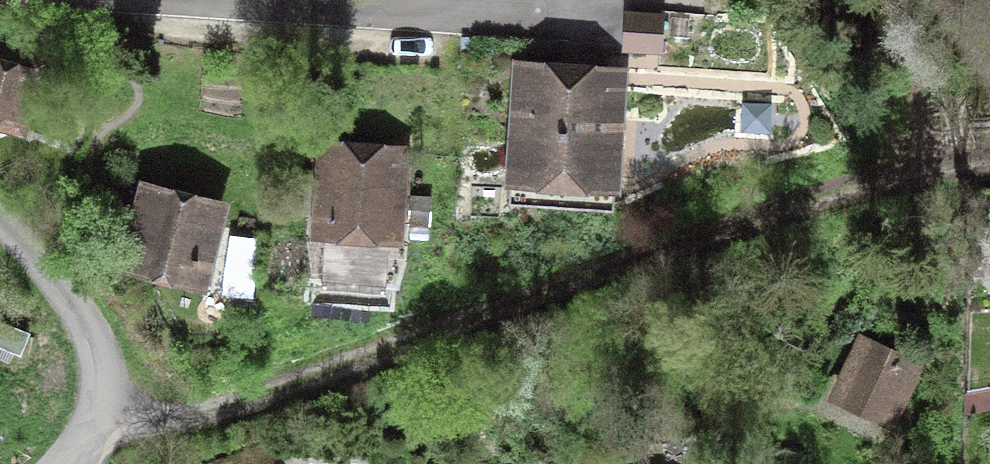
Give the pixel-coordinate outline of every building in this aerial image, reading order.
[(661,25),(625,25),(624,68),(660,69),(661,25)] [(0,66),(0,151),(22,158),(46,80),(0,66)] [(622,86),(515,78),(505,205),(611,213),(622,86)] [(408,166),(318,159),(310,259),(400,266),(408,166)] [(222,225),(137,202),(112,293),(197,316),(222,225)] [(0,329),(0,354),(22,364),(32,343),(0,329)] [(921,373),(862,343),(828,409),(887,439),(921,373)]
